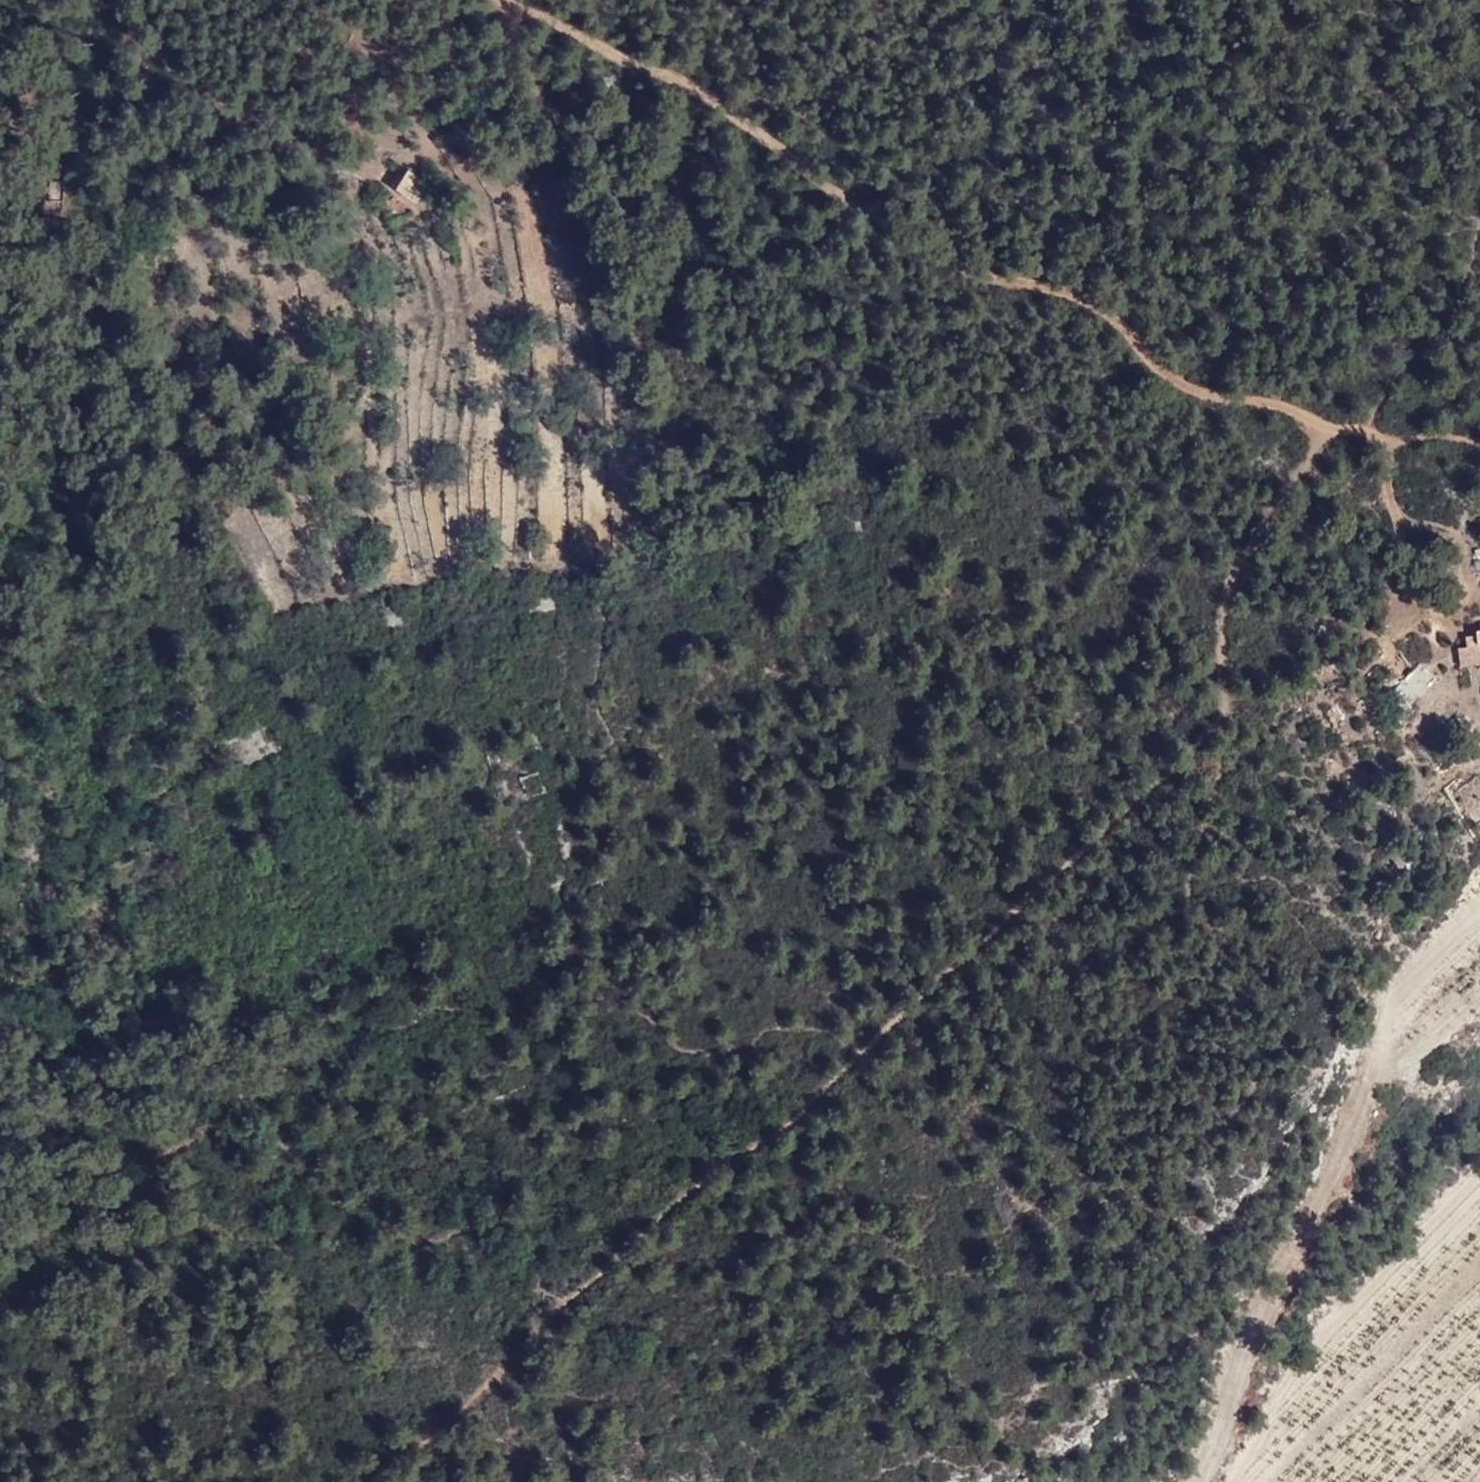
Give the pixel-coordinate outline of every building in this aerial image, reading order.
[(404,171),(391,194),(416,208),(429,185),(404,171)] [(1479,663),(1479,631),(1458,633),(1460,664),(1479,663)]
